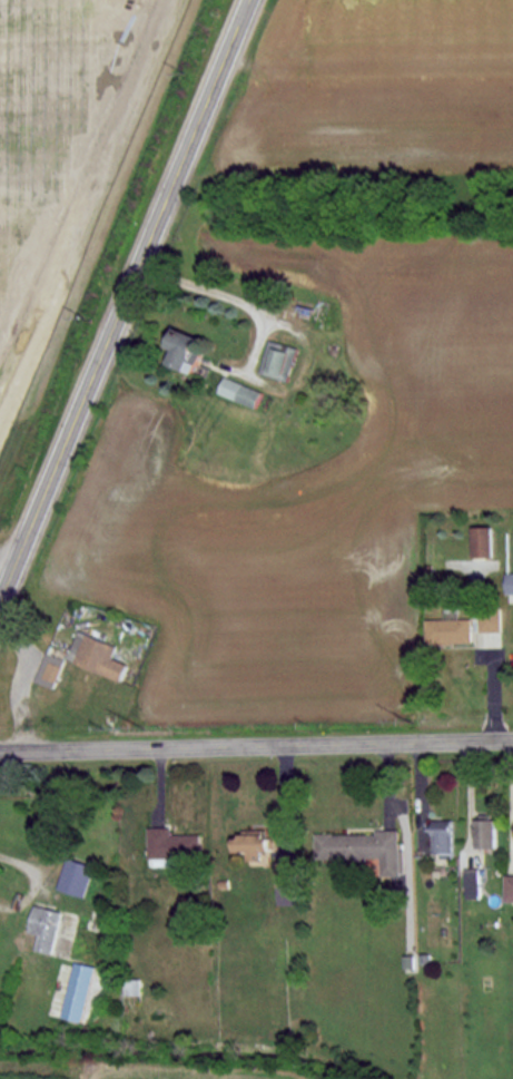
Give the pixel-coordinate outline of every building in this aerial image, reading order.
[(175,349),(169,362),(194,373),(203,353),(196,351),(202,338),(177,327),(169,346),(175,349)] [(287,381),(297,348),(269,339),(259,372),(287,381)] [(218,392),(255,408),(262,392),(225,376),(218,392)] [(472,557),(493,556),(492,526),(471,526),(472,557)] [(501,631),(501,611),(480,611),(479,631),(501,631)] [(471,618),(425,619),(425,644),(471,643),(471,618)] [(67,657),(121,682),(129,664),(113,657),(118,646),(79,629),(67,657)] [(65,658),(46,652),(35,682),(54,688),(65,658)] [(454,820),(435,819),(435,852),(454,852),(454,820)] [(497,819),(477,819),(477,848),(498,847),(497,819)] [(148,827),(149,858),(202,857),(201,833),(171,834),(171,826),(148,827)] [(270,829),(238,829),(238,851),(248,851),(248,860),(262,859),(262,851),(270,851),(270,829)] [(317,859),(382,858),(382,875),(401,875),(400,832),(317,833),(317,859)] [(95,866),(68,857),(58,888),(84,897),(95,866)] [(296,861),(277,862),(279,905),(298,904),(296,861)] [(480,868),(466,868),(465,898),(480,898),(480,868)] [(63,911),(36,904),(29,931),(39,934),(35,950),(52,954),(63,911)] [(96,966),(76,961),(63,1017),(83,1021),(96,966)] [(127,982),(126,993),(140,994),(141,982),(127,982)]
